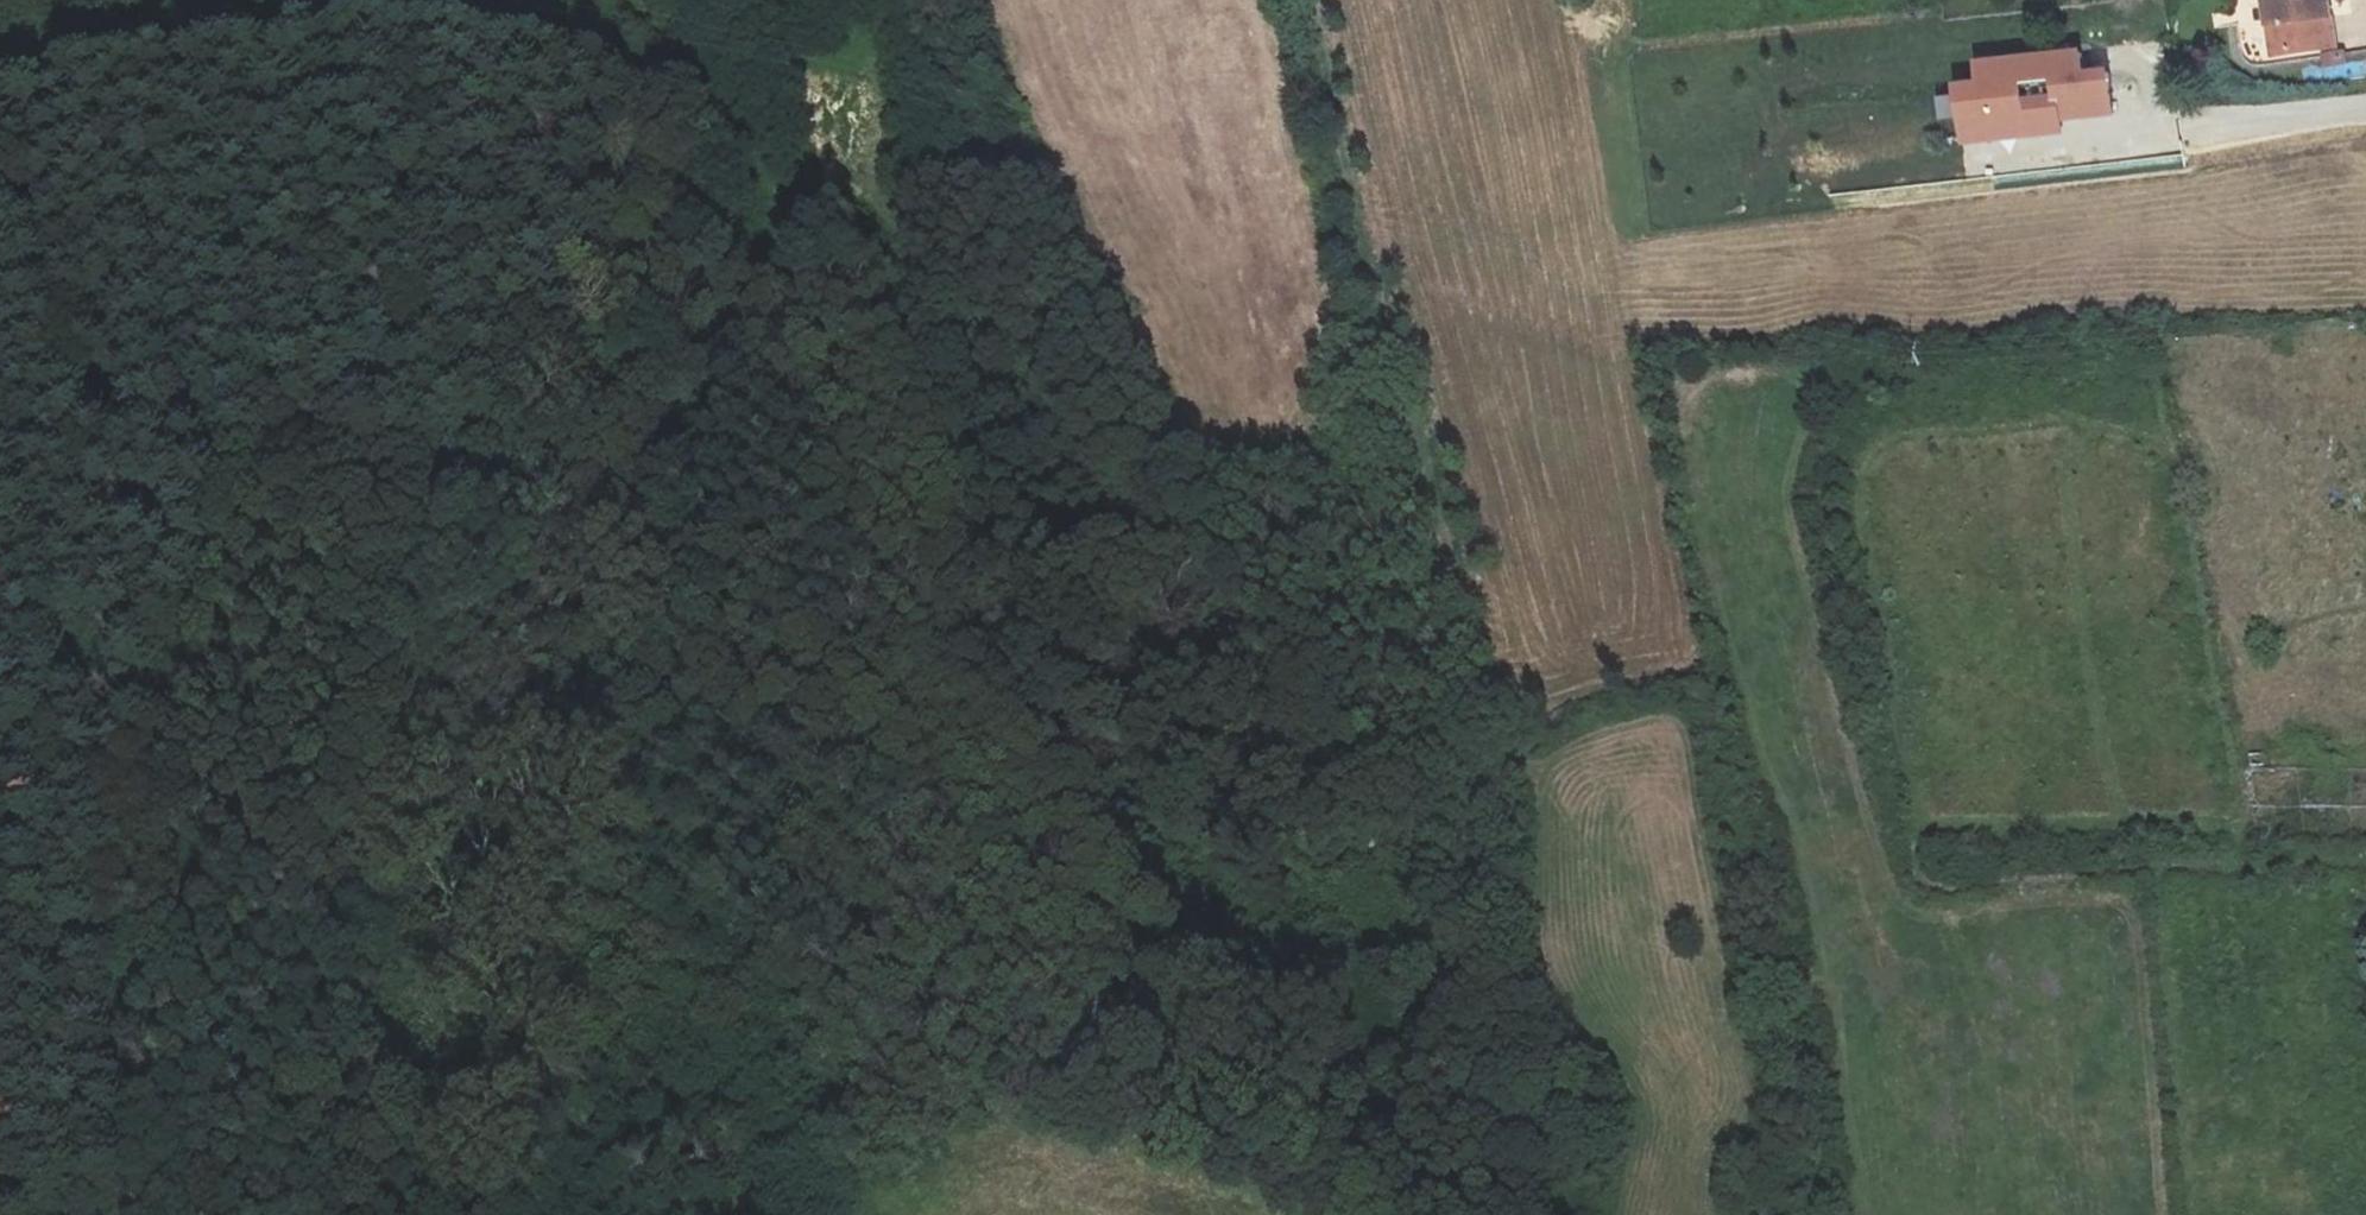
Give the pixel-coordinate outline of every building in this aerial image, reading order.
[(2334,45),(2328,0),(2265,0),(2271,53),(2334,45)] [(1981,85),(1958,88),(1964,147),(2062,137),(2060,122),(2114,116),(2110,72),(2084,75),(2081,53),(1979,65),(1981,85)] [(1939,119),(1954,118),(1953,94),(1938,95),(1939,119)]
